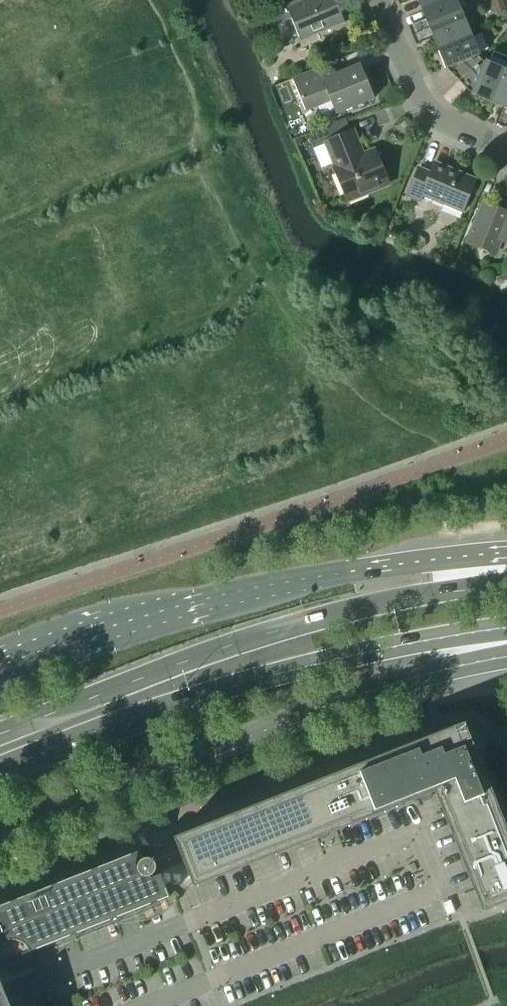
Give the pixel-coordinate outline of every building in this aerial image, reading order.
[(333,0),(306,0),(296,5),(294,0),(269,0),(267,1),(277,24),(292,18),(302,40),(343,23),(333,0)] [(420,9),(441,0),(417,0),(420,9)] [(457,0),(441,0),(420,9),(425,19),(429,18),(433,26),(463,14),(457,0)] [(501,0),(498,0),(492,2),(497,14),(505,10),(501,0)] [(471,34),(463,14),(433,26),(437,36),(432,38),(437,49),(471,34)] [(481,59),(477,56),(480,55),(471,34),(437,49),(441,59),(446,57),(450,66),(445,68),(445,69),(446,69),(458,81),(481,59)] [(491,103),(505,68),(485,60),(484,62),(481,59),(458,81),(470,93),(470,94),(471,95),(473,90),(482,94),(480,98),(491,103)] [(374,98),(369,87),(360,65),(335,75),(330,63),(292,78),(306,111),(330,101),(335,114),(374,98)] [(505,68),(491,103),(501,107),(503,103),(506,104),(506,69),(505,68)] [(388,183),(375,150),(362,156),(352,131),(350,132),(345,119),(307,134),(313,149),(326,143),(336,166),(333,167),(347,201),(364,193),(388,183)] [(463,208),(474,181),(456,173),(454,177),(432,168),(430,173),(418,169),(406,196),(419,201),(422,195),(431,199),(432,201),(442,205),(444,204),(446,199),(462,206),(462,208),(463,208)] [(503,210),(497,208),(483,202),(466,242),(495,254),(501,241),(506,243),(506,201),(503,210)] [(410,801),(422,796),(423,799),(431,796),(430,793),(435,791),(482,912),(506,902),(506,829),(475,749),(467,752),(459,747),(444,753),(437,749),(422,754),(424,751),(416,746),(414,750),(400,755),(398,748),(174,837),(194,886),(410,801)] [(2,971),(5,973),(9,974),(13,975),(17,974),(21,973),(24,971),(27,968),(33,971),(37,962),(31,959),(31,956),(30,953),(30,952),(169,896),(149,846),(13,900),(0,905),(0,969),(2,971)] [(11,1005),(0,978),(0,1005),(11,1005)]
